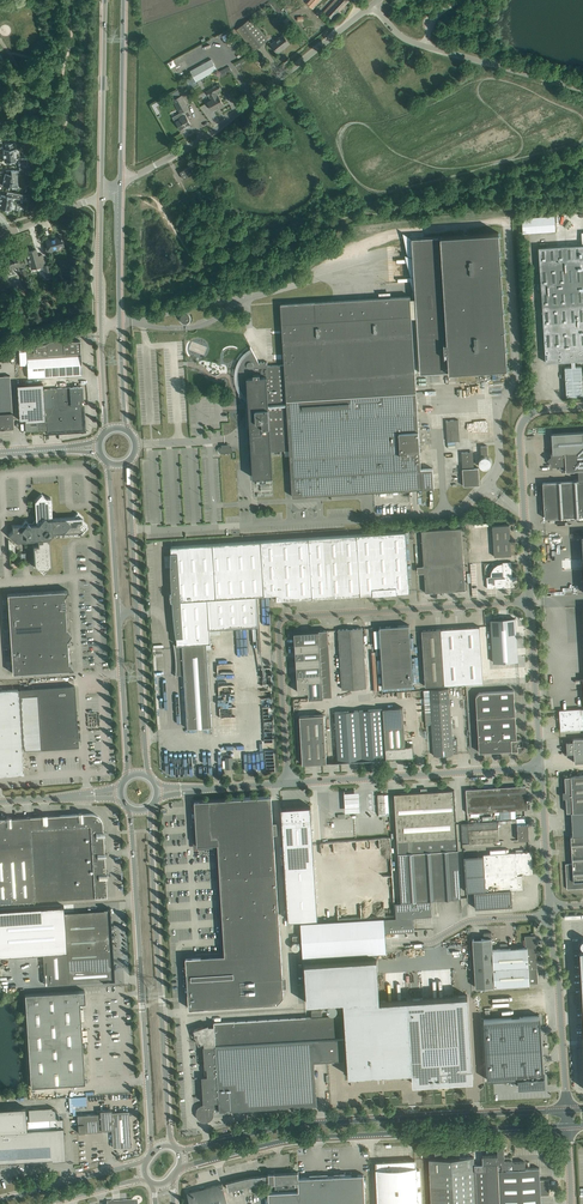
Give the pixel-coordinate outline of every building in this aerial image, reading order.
[(306,3),(312,9),(320,0),(309,0),(306,3)] [(349,1),(349,0),(334,0),(332,3),(340,10),(349,1)] [(323,12),(333,21),(342,12),(340,11),(340,10),(332,3),(323,12)] [(237,30),(254,51),(268,39),(251,18),(237,30)] [(226,42),(231,40),(231,38),(229,33),(223,35),(226,42)] [(289,44),(290,43),(286,39),(283,35),(271,44),(278,53),(283,48),(289,43),(289,44)] [(182,81),(187,90),(195,85),(193,83),(196,81),(197,82),(217,70),(211,59),(190,71),(193,75),(182,81)] [(171,68),(177,66),(174,60),(169,62),(171,68)] [(206,91),(209,96),(212,100),(208,102),(212,110),(218,106),(219,108),(224,105),(219,96),(218,96),(216,92),(221,89),(218,84),(213,86),(213,87),(206,91)] [(181,95),(173,100),(181,113),(188,108),(181,95)] [(157,106),(164,102),(162,99),(152,104),(157,114),(161,113),(157,106)] [(181,129),(191,124),(185,115),(181,117),(180,116),(175,119),(181,129)] [(8,143),(5,143),(6,149),(3,149),(4,154),(3,154),(3,157),(4,157),(4,162),(16,161),(16,160),(18,160),(19,165),(24,165),(27,165),(27,157),(16,158),(16,156),(17,156),(16,150),(15,149),(13,149),(13,143),(10,143),(8,143)] [(192,165),(180,172),(184,179),(196,173),(195,171),(192,165)] [(6,173),(5,173),(3,185),(18,188),(17,170),(6,171),(6,173)] [(178,184),(174,175),(165,180),(170,189),(178,184)] [(8,192),(7,192),(6,196),(1,195),(0,199),(0,208),(11,210),(13,197),(22,199),(22,198),(23,195),(8,192)] [(556,214),(556,223),(564,222),(564,214),(556,214)] [(554,217),(522,219),(523,233),(555,231),(554,217)] [(417,317),(420,373),(507,367),(498,232),(441,236),(412,238),(403,233),(408,256),(405,255),(407,263),(410,273),(411,276),(409,276),(415,298),(410,298),(412,317),(417,317)] [(55,238),(50,239),(50,238),(45,239),(49,251),(55,249),(55,248),(64,245),(62,239),(61,237),(60,235),(55,237),(55,238)] [(539,247),(546,362),(572,361),(575,361),(582,360),(582,244),(539,247)] [(27,252),(27,254),(31,268),(45,264),(44,259),(39,261),(36,249),(27,252)] [(19,269),(25,268),(23,263),(20,264),(19,260),(17,254),(9,257),(9,255),(4,257),(5,258),(3,258),(5,264),(6,269),(17,266),(19,271),(20,270),(19,269)] [(50,263),(44,265),(48,277),(54,275),(50,263)] [(244,395),(245,396),(246,397),(246,403),(249,402),(253,477),(260,477),(260,480),(266,480),(266,476),(273,476),(271,451),(290,450),(292,496),(422,488),(434,488),(433,468),(421,469),(412,317),(410,298),(410,296),(280,304),(284,365),(267,366),(267,362),(259,362),(253,351),(251,352),(250,352),(250,353),(248,354),(247,355),(246,355),(246,356),(244,358),(243,359),(242,360),(241,361),(241,363),(240,364),(240,365),(239,366),(238,368),(238,369),(238,370),(238,372),(237,374),(237,375),(237,376),(237,378),(237,380),(238,381),(238,383),(238,384),(239,386),(239,387),(240,388),(240,389),(241,391),(242,392),(243,393),(244,395)] [(186,324),(187,324),(189,323),(190,322),(191,321),(191,319),(191,317),(191,316),(190,315),(189,314),(188,313),(187,312),(185,312),(183,312),(182,313),(181,314),(180,315),(179,317),(179,319),(180,320),(180,322),(181,323),(183,324),(184,324),(186,324)] [(26,349),(26,350),(19,351),(20,361),(26,360),(27,378),(82,374),(80,340),(66,341),(66,335),(26,349)] [(575,361),(572,361),(572,367),(565,367),(567,396),(582,395),(582,390),(582,366),(575,367),(575,361)] [(13,427),(10,375),(0,376),(0,428),(13,427)] [(50,388),(51,407),(82,405),(82,401),(84,401),(83,386),(50,388)] [(42,416),(41,405),(29,405),(30,421),(25,421),(26,431),(37,431),(37,426),(46,425),(45,416),(42,416)] [(84,405),(82,405),(51,407),(44,407),(45,416),(46,425),(47,425),(47,433),(85,430),(84,405)] [(452,441),(460,440),(459,420),(446,421),(447,430),(448,441),(452,441)] [(552,434),(553,453),(551,453),(551,456),(550,456),(547,459),(550,462),(551,462),(551,466),(552,466),(566,465),(566,471),(575,471),(575,470),(582,469),(582,432),(552,434)] [(219,453),(220,454),(221,453),(222,453),(223,453),(223,454),(229,454),(229,452),(230,452),(231,452),(232,452),(232,451),(233,451),(233,450),(233,449),(233,448),(232,448),(232,447),(231,447),(230,447),(230,444),(221,444),(222,447),(220,447),(220,446),(219,447),(218,448),(218,449),(218,450),(218,451),(218,452),(219,453)] [(461,452),(462,468),(464,486),(480,485),(479,467),(474,468),(473,451),(461,452)] [(543,482),(545,518),(582,516),(582,480),(543,482)] [(43,572),(48,566),(51,566),(49,537),(53,533),(79,531),(81,533),(88,526),(83,522),(83,517),(78,513),(74,518),(52,519),(51,497),(46,498),(41,494),(35,501),(37,503),(38,518),(33,525),(30,525),(26,520),(22,525),(13,526),(13,530),(9,535),(16,542),(19,539),(38,538),(38,544),(34,545),(35,567),(38,567),(43,572)] [(511,555),(510,525),(492,526),(494,556),(511,555)] [(421,530),(426,592),(465,590),(461,528),(421,530)] [(409,592),(405,531),(171,546),(174,591),(171,592),(171,601),(174,601),(177,644),(206,643),(211,642),(210,629),(258,626),(256,595),(276,594),(277,600),(373,594),(373,595),(397,593),(397,592),(409,592)] [(148,562),(150,600),(157,600),(157,594),(159,594),(159,592),(160,592),(160,583),(158,583),(158,576),(156,576),(156,568),(151,568),(151,561),(148,562)] [(498,564),(494,567),(491,571),(491,573),(491,576),(487,577),(487,588),(494,588),(494,587),(496,586),(496,588),(503,587),(503,586),(504,586),(504,587),(511,587),(511,580),(512,580),(514,578),(514,576),(516,576),(512,576),(511,561),(504,562),(503,562),(503,563),(498,564)] [(67,589),(6,594),(12,673),(72,669),(73,668),(68,663),(66,640),(70,634),(66,628),(64,596),(67,590),(67,589)] [(491,626),(492,632),(494,662),(518,661),(515,624),(515,618),(491,620),(492,626),(491,626)] [(409,625),(379,627),(383,687),(413,685),(409,625)] [(480,626),(422,630),(425,686),(483,682),(480,626)] [(352,694),(366,693),(363,634),(362,628),(338,629),(339,635),(342,689),(352,688),(352,694)] [(320,645),(319,630),(318,631),(294,632),(295,647),(320,645)] [(328,630),(319,630),(320,645),(328,645),(328,630)] [(206,643),(177,644),(174,645),(174,643),(175,648),(175,652),(176,658),(176,664),(176,668),(176,672),(176,676),(176,675),(184,675),(187,728),(212,727),(206,643)] [(296,662),(321,660),(320,645),(295,647),(296,662)] [(297,676),(322,675),(321,660),(296,662),(297,676)] [(231,672),(231,663),(217,664),(217,673),(220,673),(221,682),(223,681),(223,684),(229,684),(229,678),(235,678),(234,671),(231,672)] [(323,697),(322,675),(297,676),(298,692),(308,691),(309,698),(323,697)] [(74,686),(20,689),(20,695),(23,749),(42,748),(78,746),(74,686)] [(453,753),(458,753),(458,747),(457,743),(452,743),(451,720),(450,700),(449,688),(424,690),(426,724),(432,723),(434,755),(442,755),(442,756),(451,756),(451,754),(453,754),(453,753)] [(18,689),(0,691),(0,775),(23,774),(18,689)] [(516,714),(515,714),(514,690),(479,692),(476,696),(477,716),(476,716),(476,717),(477,717),(479,740),(478,740),(479,741),(479,751),(479,752),(512,750),(518,750),(520,750),(524,746),(524,744),(523,744),(523,738),(517,738),(515,714),(516,714)] [(236,695),(220,695),(220,707),(237,706),(236,695)] [(335,711),(338,761),(414,756),(413,745),(405,745),(403,707),(335,711)] [(559,710),(561,730),(582,728),(582,708),(559,710)] [(326,762),(324,714),(300,716),(303,764),(326,762)] [(573,738),(573,741),(566,741),(567,753),(574,753),(575,762),(582,762),(582,738),(573,738)] [(582,835),(582,775),(576,776),(576,775),(571,776),(565,777),(566,791),(563,791),(563,798),(566,798),(567,812),(572,812),(573,830),(573,835),(582,835)] [(527,809),(526,785),(466,789),(467,813),(527,809)] [(456,824),(454,790),(394,794),(401,901),(431,899),(461,898),(458,850),(463,849),(463,843),(462,823),(459,823),(460,837),(457,837),(456,824)] [(358,791),(344,792),(345,811),(360,810),(358,791)] [(377,795),(379,814),(386,813),(385,794),(377,795)] [(278,1002),(284,996),(271,796),(195,800),(197,845),(218,843),(225,955),(186,957),(188,985),(189,1008),(208,1007),(278,1002)] [(311,806),(281,808),(289,920),(318,918),(311,816),(311,806)] [(102,824),(102,823),(102,822),(102,821),(101,820),(101,819),(101,818),(100,818),(100,817),(99,817),(99,816),(98,816),(98,815),(97,815),(96,815),(96,814),(95,814),(94,814),(94,813),(93,813),(92,813),(91,813),(90,813),(89,813),(83,813),(83,812),(78,812),(78,814),(47,816),(47,814),(42,814),(42,816),(12,818),(11,816),(6,816),(6,818),(0,818),(0,903),(107,896),(106,878),(107,878),(107,872),(105,872),(104,857),(106,857),(106,851),(104,851),(103,836),(105,836),(104,830),(103,831),(102,824)] [(469,843),(499,841),(498,821),(462,823),(463,843),(469,843)] [(528,824),(517,824),(518,840),(529,839),(528,824)] [(573,835),(571,836),(573,863),(565,863),(567,889),(582,888),(582,835),(573,835)] [(486,891),(474,891),(475,908),(512,906),(511,889),(523,888),(522,875),(531,874),(530,851),(484,854),(484,860),(480,860),(480,865),(484,865),(486,883),(486,890),(486,891)] [(318,889),(319,915),(372,912),(370,886),(318,889)] [(385,932),(414,930),(413,916),(432,915),(431,899),(401,901),(395,902),(396,916),(300,922),(303,957),(387,952),(385,932)] [(0,909),(0,955),(43,952),(45,984),(102,980),(114,980),(114,971),(111,964),(110,956),(111,956),(113,951),(112,949),(110,949),(110,947),(111,947),(111,946),(112,946),(112,945),(111,924),(108,923),(108,920),(111,919),(110,908),(104,908),(104,910),(98,910),(64,913),(64,905),(0,909)] [(484,932),(484,938),(473,939),(475,986),(495,985),(538,983),(535,935),(525,935),(526,947),(493,950),(491,932),(484,932)] [(370,1074),(412,1071),(413,1083),(473,1079),(473,1067),(472,1067),(468,995),(380,1001),(377,958),(305,963),(307,1003),(344,1000),(349,1075),(370,1074)] [(84,1083),(79,1003),(84,1003),(83,990),(24,994),(30,1087),(84,1083)] [(208,1024),(194,1029),(195,1034),(196,1034),(195,1033),(197,1034),(197,1035),(197,1036),(197,1037),(198,1038),(198,1039),(198,1040),(199,1040),(199,1041),(200,1041),(200,1042),(201,1042),(202,1042),(202,1043),(203,1043),(204,1043),(204,1045),(205,1074),(206,1074),(206,1076),(202,1076),(203,1076),(203,1080),(202,1080),(202,1081),(203,1081),(203,1083),(203,1084),(203,1085),(203,1089),(204,1091),(204,1093),(203,1093),(203,1094),(204,1094),(204,1095),(204,1097),(203,1097),(203,1098),(204,1098),(204,1100),(204,1102),(204,1103),(204,1104),(203,1104),(202,1104),(201,1105),(200,1106),(199,1106),(199,1107),(198,1107),(198,1108),(197,1108),(197,1109),(197,1110),(197,1111),(196,1111),(196,1112),(196,1113),(196,1114),(197,1114),(197,1115),(197,1116),(197,1117),(198,1117),(198,1118),(199,1119),(200,1120),(201,1120),(202,1121),(203,1121),(204,1121),(205,1122),(206,1121),(207,1121),(208,1121),(209,1121),(210,1120),(211,1120),(211,1119),(212,1119),(212,1118),(213,1118),(213,1117),(213,1116),(214,1115),(214,1114),(214,1113),(214,1112),(214,1110),(317,1104),(317,1098),(314,1061),(315,1061),(346,1059),(343,1014),(322,1016),(322,1010),(312,1011),(312,1016),(214,1022),(214,1021),(214,1025),(209,1025),(208,1024)] [(540,1016),(483,1019),(487,1079),(518,1078),(518,1086),(521,1086),(521,1085),(545,1084),(544,1076),(545,1076),(545,1075),(544,1075),(540,1016)] [(87,1095),(70,1096),(71,1111),(77,1111),(76,1105),(88,1104),(87,1095)] [(59,1118),(59,1114),(59,1112),(58,1111),(58,1110),(57,1109),(56,1109),(55,1108),(54,1108),(53,1107),(52,1107),(28,1109),(29,1120),(26,1121),(25,1107),(0,1108),(0,1162),(1,1162),(34,1160),(34,1161),(35,1161),(35,1159),(40,1159),(40,1161),(59,1159),(59,1157),(65,1155),(64,1143),(63,1118),(59,1118)] [(112,1113),(111,1109),(100,1110),(100,1113),(77,1115),(78,1132),(112,1130),(113,1147),(131,1146),(129,1111),(112,1113)] [(545,1170),(544,1152),(521,1153),(521,1152),(429,1156),(431,1203),(524,1203),(522,1171),(545,1170)] [(377,1161),(377,1169),(376,1169),(378,1203),(418,1203),(416,1167),(415,1167),(415,1160),(377,1161)] [(275,1191),(285,1190),(299,1190),(297,1172),(293,1172),(274,1173),(274,1172),(268,1172),(269,1174),(264,1175),(258,1175),(252,1176),(246,1177),(240,1178),(227,1182),(227,1183),(229,1190),(239,1187),(247,1185),(254,1184),(257,1183),(263,1183),(269,1182),(269,1183),(275,1183),(275,1191)] [(297,1172),(299,1190),(268,1192),(269,1203),(365,1203),(364,1174),(299,1177),(298,1172),(297,1172)] [(224,1189),(222,1183),(187,1192),(190,1203),(228,1203),(224,1189)]
